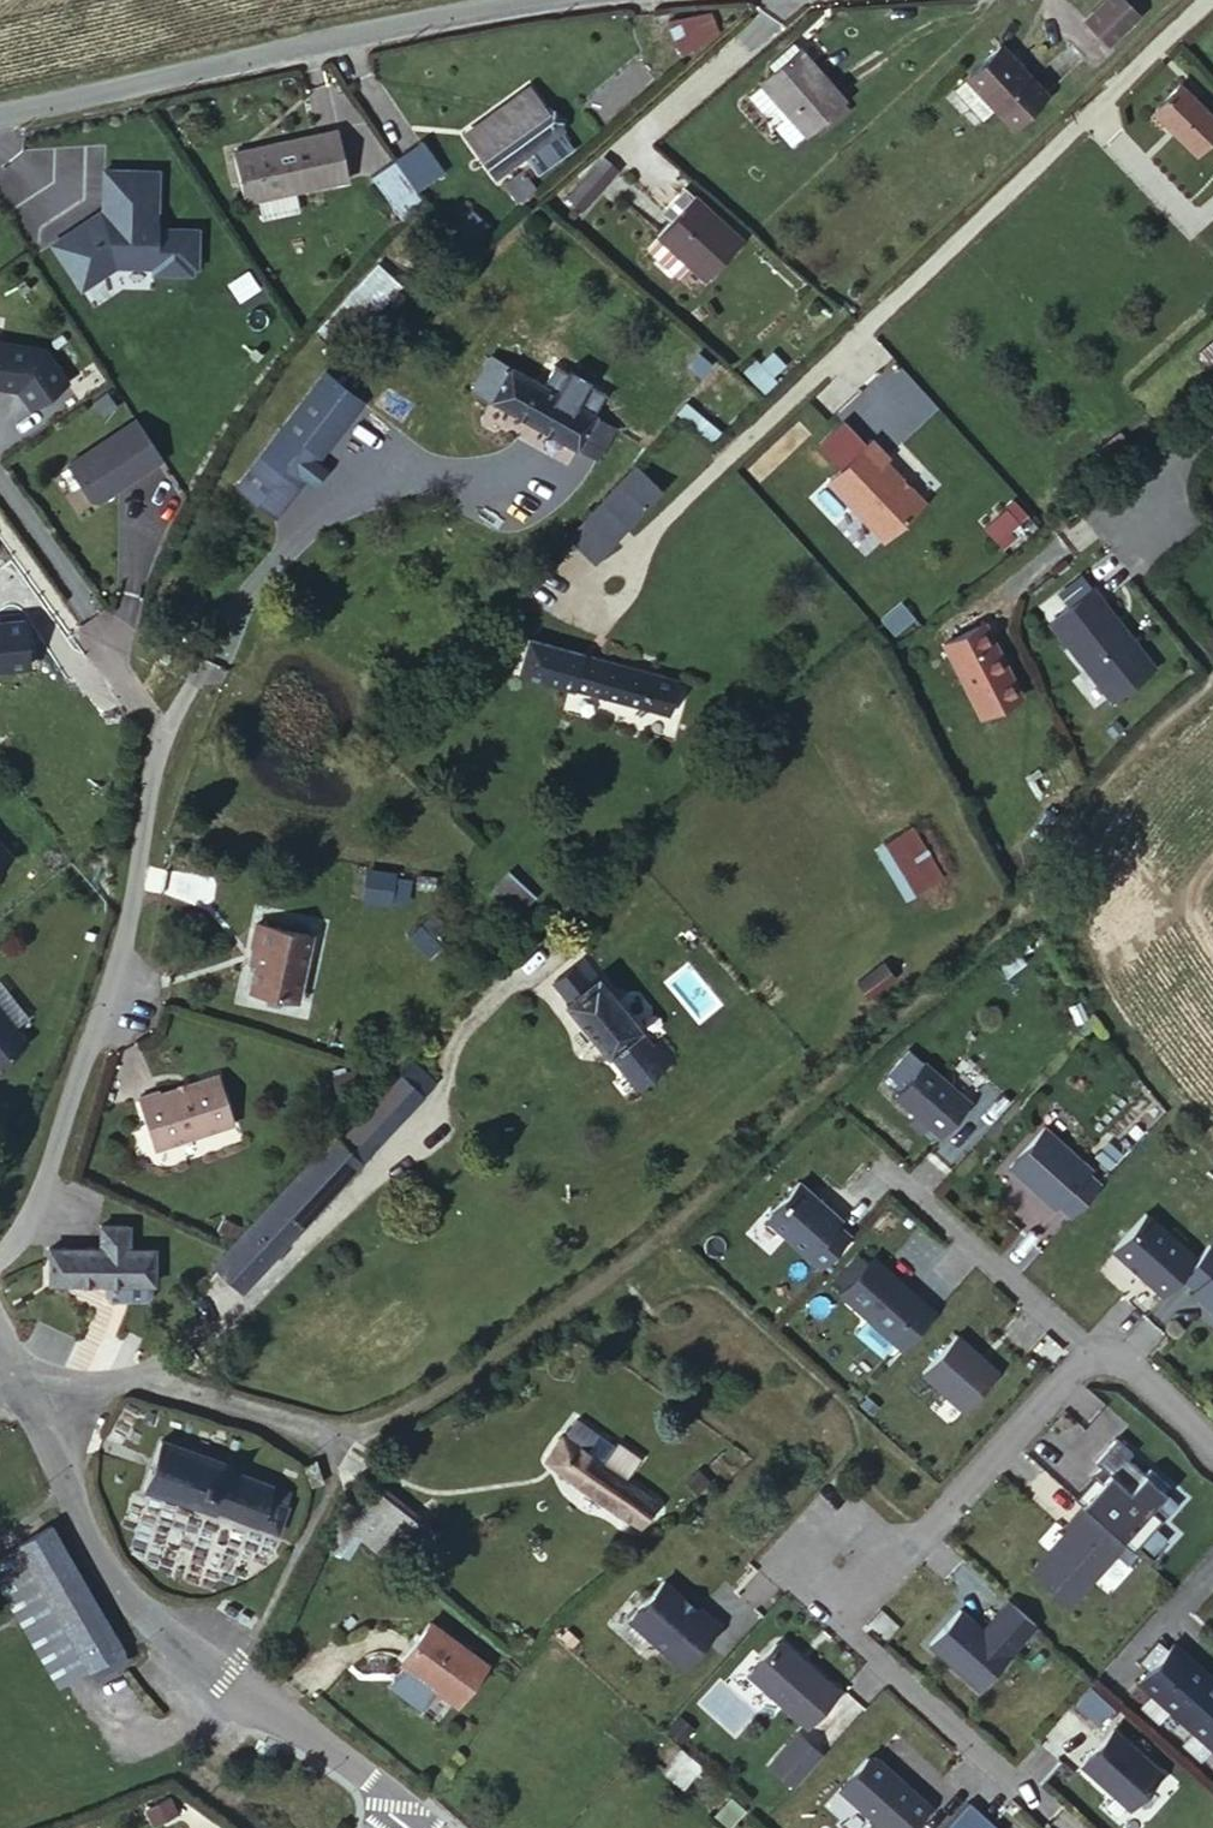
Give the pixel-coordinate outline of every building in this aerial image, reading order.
[(1080,17),(1103,41),(1133,13),(1121,0),(1098,0),(1080,17)] [(686,49),(665,32),(654,41),(675,59),(686,49)] [(784,53),(790,65),(815,48),(807,36),(784,53)] [(985,98),(1005,120),(1040,87),(998,39),(963,72),(985,98)] [(790,65),(752,91),(763,108),(776,107),(782,114),(788,110),(789,111),(806,135),(807,136),(854,103),(815,48),(790,65)] [(985,98),(963,72),(952,83),(973,107),(985,98)] [(528,123),(541,114),(520,86),(448,139),(477,177),(485,172),(475,160),(502,141),(493,125),(517,108),(528,123)] [(1177,89),(1151,115),(1191,159),(1212,138),(1212,131),(1177,89)] [(502,141),(528,123),(517,108),(493,125),(502,141)] [(806,135),(789,111),(774,122),(792,145),(806,135)] [(556,133),(541,114),(528,123),(502,141),(475,160),(485,172),(477,177),(484,186),(556,133)] [(238,203),(254,200),(291,190),(343,175),(327,128),(226,156),(238,203)] [(407,143),(388,158),(413,194),(434,177),(407,143)] [(365,175),(398,216),(415,201),(413,194),(388,158),(365,175)] [(584,169),(562,200),(578,211),(599,181),(584,169)] [(159,171),(99,170),(99,212),(48,245),(80,297),(114,271),(150,272),(150,277),(202,280),(201,228),(159,227),(159,171)] [(514,199),(530,186),(518,175),(502,188),(514,199)] [(291,190),(254,200),(259,220),(295,210),(291,190)] [(653,239),(656,241),(687,268),(699,280),(736,241),(693,201),(653,239)] [(455,226),(472,245),(490,229),(473,210),(455,226)] [(687,268),(656,241),(643,253),(673,281),(687,268)] [(361,330),(403,287),(384,268),(341,310),(361,330)] [(1199,349),(1209,366),(1212,364),(1212,341),(1199,349)] [(0,345),(0,392),(20,394),(34,413),(70,383),(45,349),(0,345)] [(469,390),(601,459),(618,423),(489,354),(469,390)] [(321,369),(234,484),(280,518),(306,479),(316,486),(329,468),(320,462),(368,402),(321,369)] [(164,463),(135,420),(64,465),(91,511),(164,463)] [(866,442),(823,482),(875,544),(917,508),(879,465),(883,460),(866,442)] [(634,467),(565,541),(587,561),(655,491),(634,467)] [(1002,551),(1033,523),(1013,501),(982,529),(1002,551)] [(1087,591),(1043,626),(1105,703),(1148,669),(1087,591)] [(36,674),(33,622),(0,624),(0,674),(36,674)] [(1018,700),(977,629),(938,651),(978,723),(1018,700)] [(528,641),(515,674),(661,715),(672,682),(528,641)] [(912,833),(886,849),(915,898),(941,883),(912,833)] [(363,901),(404,906),(408,876),(367,871),(363,901)] [(493,890),(519,914),(536,896),(509,872),(493,890)] [(252,928),(246,949),(253,951),(244,994),(292,1004),(305,940),(252,928)] [(890,979),(874,962),(850,985),(867,1001),(890,979)] [(600,1059),(602,1056),(629,1030),(632,1027),(591,976),(585,979),(572,964),(547,986),(560,1001),(556,1007),(600,1059)] [(25,1042),(0,1010),(0,1062),(25,1042)] [(629,1030),(602,1056),(632,1089),(659,1063),(643,1045),(629,1030)] [(643,1045),(659,1063),(667,1054),(653,1037),(643,1045)] [(393,1068),(418,1095),(430,1082),(407,1053),(393,1068)] [(969,1104),(924,1063),(892,1100),(938,1142),(969,1104)] [(330,1138),(356,1161),(418,1095),(393,1068),(330,1138)] [(354,1093),(344,1074),(328,1080),(336,1100),(354,1093)] [(228,1125),(212,1076),(153,1097),(152,1093),(133,1100),(151,1149),(228,1125)] [(1090,1170),(1043,1127),(1006,1170),(1054,1214),(1058,1209),(1070,1221),(1101,1186),(1087,1174),(1090,1170)] [(330,1138),(220,1254),(248,1280),(356,1161),(330,1138)] [(843,1222),(799,1183),(762,1224),(819,1276),(852,1237),(839,1226),(843,1222)] [(1196,1261),(1145,1214),(1108,1254),(1159,1303),(1175,1285),(1196,1261)] [(99,1226),(97,1249),(126,1249),(124,1227),(99,1226)] [(1196,1261),(1175,1285),(1212,1319),(1212,1243),(1196,1261)] [(44,1248),(43,1278),(97,1279),(97,1292),(102,1298),(137,1298),(142,1293),(142,1279),(145,1279),(146,1251),(126,1249),(97,1249),(44,1248)] [(936,1314),(872,1257),(836,1299),(899,1356),(936,1314)] [(999,1374),(956,1335),(916,1380),(936,1399),(941,1399),(961,1417),(999,1374)] [(635,1461),(612,1444),(608,1449),(571,1423),(560,1436),(576,1449),(621,1478),(635,1461)] [(576,1449),(560,1436),(542,1460),(557,1473),(576,1449)] [(1170,1487),(1115,1436),(1089,1464),(1105,1479),(1077,1508),(1123,1547),(1131,1555),(1159,1523),(1148,1513),(1170,1487)] [(226,1466),(220,1460),(159,1442),(143,1490),(207,1511),(218,1508),(276,1530),(286,1504),(284,1492),(269,1487),(269,1479),(226,1466)] [(576,1449),(557,1473),(634,1529),(658,1505),(621,1478),(576,1449)] [(699,1494),(714,1483),(701,1469),(689,1483),(699,1494)] [(362,1492),(332,1520),(353,1537),(380,1559),(406,1530),(362,1492)] [(1123,1547),(1077,1508),(1059,1529),(1063,1532),(1028,1574),(1068,1611),(1123,1547)] [(353,1537),(332,1520),(303,1584),(313,1589),(329,1554),(340,1561),(353,1537)] [(50,1527),(17,1545),(87,1669),(120,1649),(50,1527)] [(417,1539),(406,1530),(380,1559),(394,1567),(417,1539)] [(17,1545),(0,1555),(0,1586),(56,1686),(87,1669),(17,1545)] [(681,1675),(723,1621),(704,1606),(700,1611),(661,1580),(624,1627),(681,1675)] [(977,1697),(1036,1628),(1005,1602),(980,1630),(960,1609),(925,1648),(977,1697)] [(398,1661),(428,1684),(450,1702),(481,1668),(422,1622),(392,1657),(398,1661)] [(786,1638),(774,1639),(759,1654),(764,1658),(747,1679),(804,1730),(842,1687),(786,1638)] [(1172,1644),(1135,1688),(1212,1753),(1212,1677),(1172,1644)] [(127,1665),(120,1649),(87,1669),(95,1683),(127,1665)] [(411,1704),(428,1684),(398,1661),(381,1680),(411,1704)] [(1074,1708),(1098,1729),(1113,1711),(1089,1690),(1074,1708)] [(1163,1774),(1113,1730),(1080,1770),(1129,1814),(1163,1774)] [(797,1733),(763,1766),(789,1792),(822,1758),(797,1733)] [(866,1759),(836,1793),(874,1827),(914,1827),(930,1809),(878,1758),(866,1759)]
